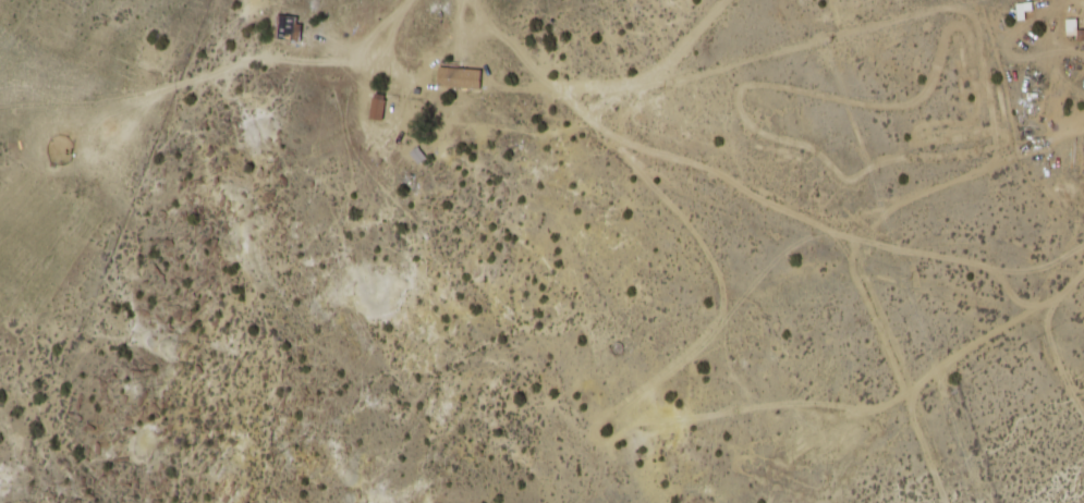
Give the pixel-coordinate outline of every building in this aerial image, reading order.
[(275,40),(300,41),(301,17),(276,16),(275,40)] [(480,69),(438,69),(438,89),(480,89),(480,69)]
